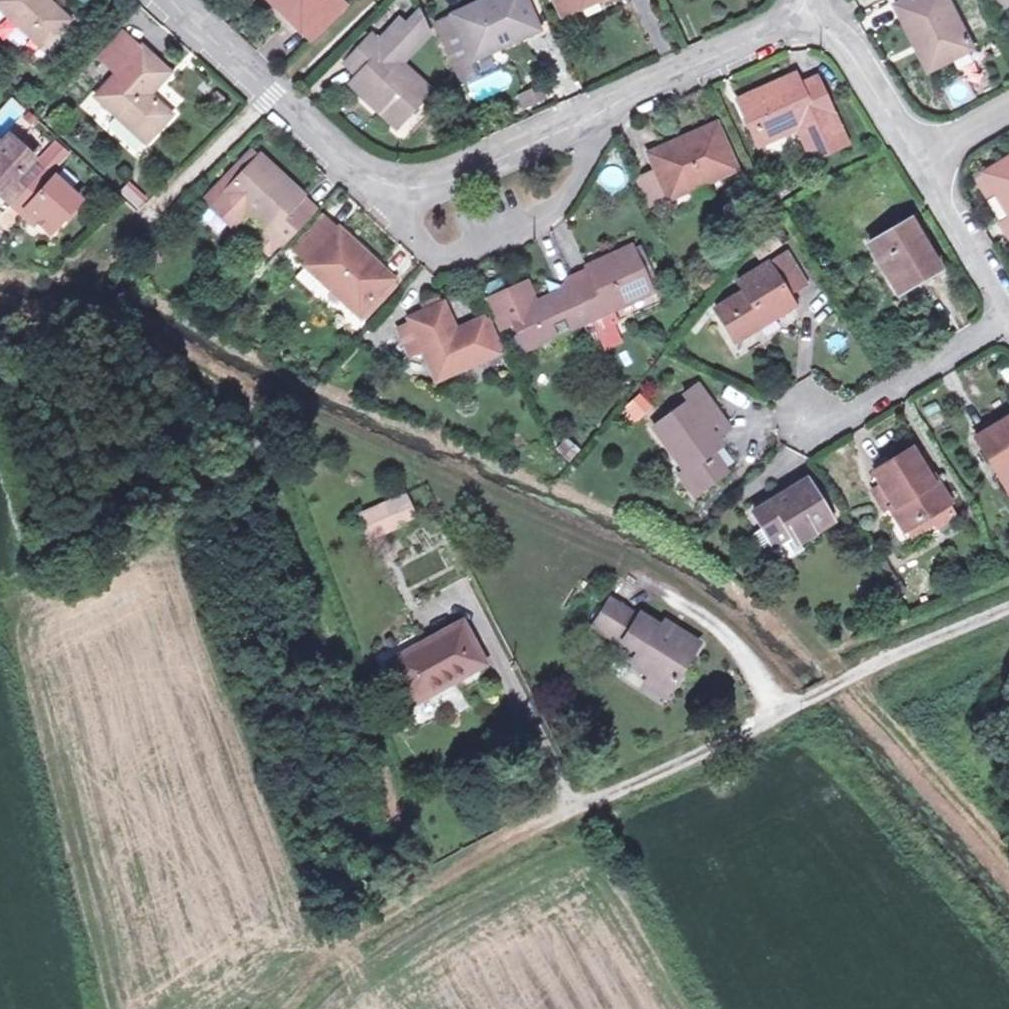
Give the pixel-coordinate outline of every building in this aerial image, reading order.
[(1,0),(46,42),(72,13),(59,0),(1,0)] [(331,0),(280,0),(313,36),(333,15),(325,6),(331,0)] [(333,15),(346,1),(345,0),(331,0),(325,6),(333,15)] [(439,20),(466,80),(483,71),(476,55),(541,24),(530,0),(480,0),(439,20)] [(566,10),(588,0),(561,0),(566,10)] [(968,46),(947,0),(897,0),(895,1),(925,66),(968,46)] [(374,32),(349,59),(362,71),(354,79),(398,121),(431,86),(402,59),(433,26),(424,6),(409,22),(402,16),(381,39),(374,32)] [(344,54),(349,59),(374,32),(369,28),(344,54)] [(176,69),(148,44),(102,91),(150,137),(177,110),(156,89),(176,69)] [(845,139),(817,73),(800,80),(795,69),(739,93),(759,138),(797,122),(811,154),(845,139)] [(941,87),(951,107),(972,97),(962,76),(941,87)] [(0,109),(0,134),(23,111),(10,99),(0,109)] [(739,160),(718,116),(651,146),(663,168),(645,176),(656,198),(739,160)] [(2,188),(26,210),(31,205),(53,226),(85,192),(59,169),(76,150),(55,131),(39,149),(15,127),(0,143),(0,176),(7,183),(2,188)] [(992,182),(1008,210),(1008,145),(980,163),(992,182)] [(211,196),(218,203),(264,155),(257,148),(211,196)] [(290,242),(322,208),(308,194),(310,191),(266,153),(264,155),(218,203),(239,224),(254,208),(273,226),(261,239),(274,252),(286,239),(290,242)] [(980,189),(992,182),(980,163),(968,170),(980,189)] [(126,181),(118,193),(140,206),(148,194),(126,181)] [(908,214),(869,238),(889,269),(895,264),(906,281),(938,261),(908,214)] [(322,267),(364,306),(397,271),(355,232),(352,236),(330,215),(300,246),(322,265),(322,267)] [(597,324),(617,317),(610,302),(655,282),(634,236),(588,256),(595,270),(577,278),(591,310),(597,324)] [(734,330),(795,298),(788,285),(803,278),(786,246),(736,271),(742,283),(717,297),(734,330)] [(397,271),(364,306),(368,309),(401,275),(397,271)] [(591,310),(577,278),(539,294),(530,272),(503,284),(512,305),(515,312),(526,337),(591,310)] [(512,305),(503,284),(490,289),(502,317),(515,312),(512,305)] [(413,349),(425,344),(437,372),(499,346),(484,311),(459,322),(448,296),(412,311),(415,316),(402,322),(413,349)] [(617,317),(597,324),(603,339),(623,332),(617,317)] [(655,420),(687,464),(675,473),(688,493),(719,471),(706,452),(722,440),(710,423),(723,414),(698,380),(686,387),(691,395),(655,420)] [(636,410),(650,393),(637,383),(624,400),(636,410)] [(974,430),(993,461),(997,459),(1008,478),(1008,408),(974,430)] [(940,475),(934,478),(911,443),(875,466),(898,503),(893,506),(904,525),(952,494),(940,475)] [(808,471),(754,502),(763,517),(772,533),(773,535),(790,525),(795,534),(797,533),(832,513),(808,471)] [(398,504),(410,498),(403,482),(356,505),(369,531),(403,515),(398,504)] [(772,533),(763,517),(751,524),(759,540),(762,538),(772,533)] [(772,533),(762,538),(773,557),(801,540),(797,533),(795,534),(790,525),(773,535),(772,533)] [(650,664),(669,675),(698,627),(681,616),(675,625),(658,613),(637,599),(633,604),(609,588),(591,616),(617,633),(620,628),(639,639),(631,652),(650,664)] [(675,625),(681,616),(664,605),(658,613),(675,625)] [(412,694),(486,653),(462,610),(388,650),(412,694)] [(665,683),(669,675),(650,664),(646,672),(665,683)]
